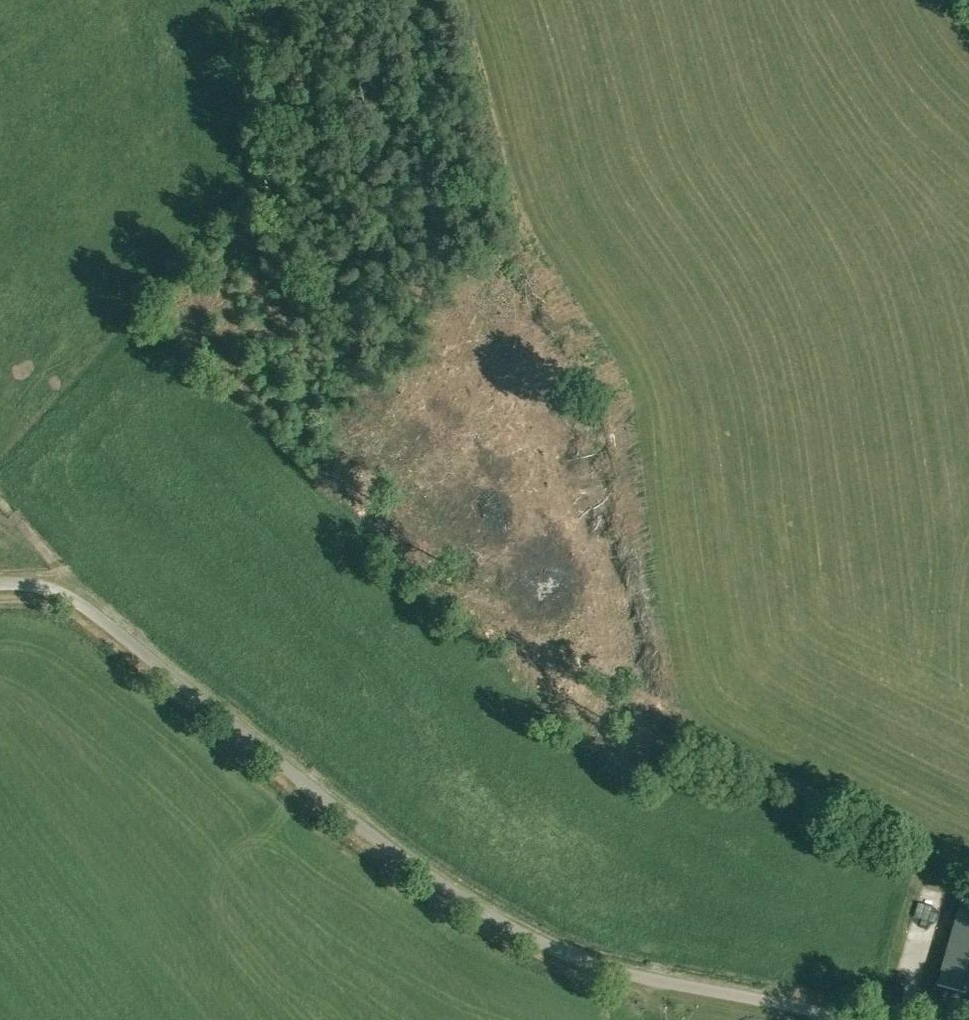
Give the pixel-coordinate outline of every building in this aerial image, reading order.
[(963,902),(938,987),(968,996),(968,904),(963,902)]
